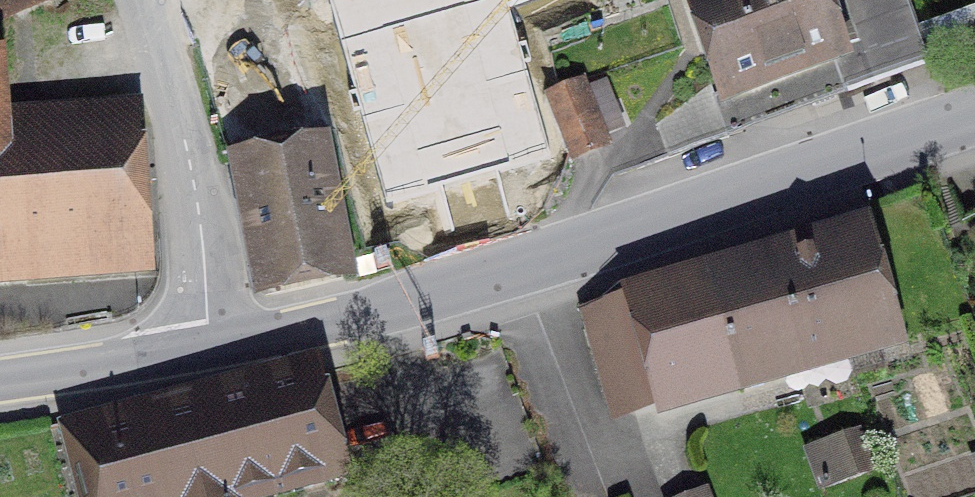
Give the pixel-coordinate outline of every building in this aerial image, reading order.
[(8,10),(50,0),(5,0),(8,10)] [(728,120),(863,75),(838,0),(688,0),(728,120)] [(934,66),(974,52),(974,13),(923,32),(912,0),(838,0),(863,75),(867,89),(934,66)] [(127,256),(117,111),(12,119),(9,71),(0,72),(0,265),(127,256)] [(614,152),(587,81),(545,97),(572,168),(614,152)] [(344,269),(324,164),(247,178),(268,284),(344,269)] [(890,332),(865,243),(591,319),(616,408),(890,332)] [(59,432),(76,496),(322,496),(357,488),(324,363),(59,432)] [(856,434),(799,452),(812,494),(869,475),(856,434)] [(679,496),(704,496),(700,488),(679,496)]
